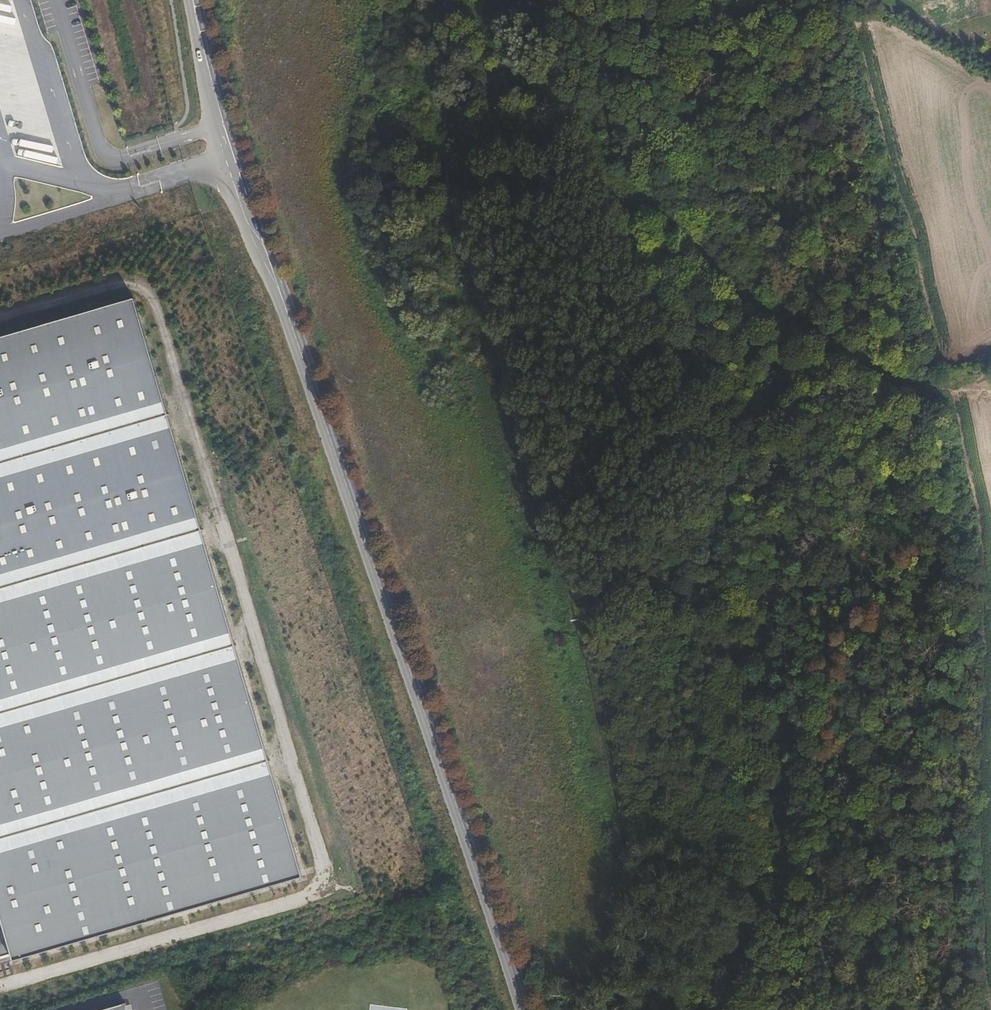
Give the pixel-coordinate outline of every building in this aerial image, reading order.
[(6,43),(6,33),(17,34),(18,25),(0,24),(0,42),(6,43)] [(27,68),(30,52),(25,51),(23,59),(17,58),(18,55),(0,51),(0,63),(27,68)] [(32,87),(34,80),(2,73),(0,79),(32,87)] [(135,299),(0,338),(0,917),(2,924),(0,925),(0,958),(12,955),(13,961),(303,877),(135,299)]
